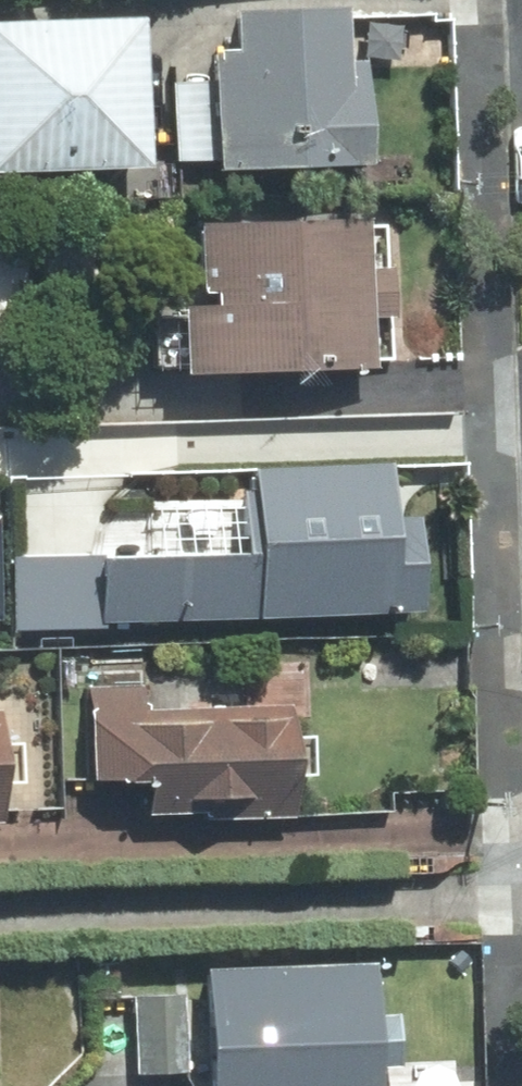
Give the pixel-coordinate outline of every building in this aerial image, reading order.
[(335,72),(333,24),(232,29),(234,69),(209,70),(214,172),(363,165),(358,71),(335,72)] [(124,31),(0,34),(0,175),(127,172),(124,31)] [(362,369),(356,232),(179,240),(186,377),(362,369)] [(10,333),(6,261),(0,262),(0,333),(10,333)] [(243,560),(16,566),(18,626),(404,615),(402,529),(378,529),(377,482),(241,486),(243,560)] [(277,816),(274,714),(128,718),(128,697),(82,699),(84,780),(141,778),(142,820),(277,816)] [(201,982),(207,1085),(363,1085),(357,974),(201,982)] [(170,1007),(134,1009),(138,1075),(174,1073),(170,1007)]
